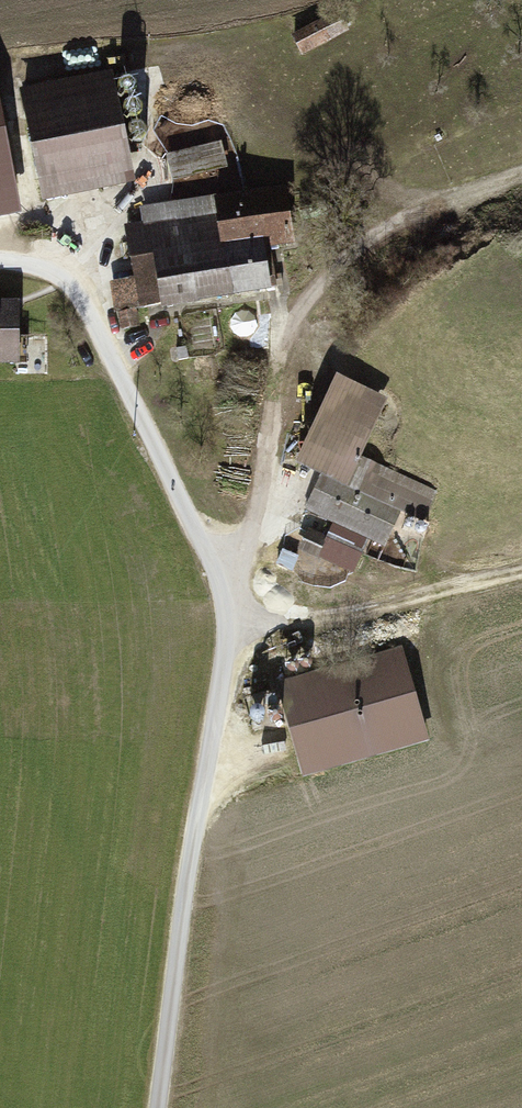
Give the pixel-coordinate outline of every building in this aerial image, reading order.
[(326,21),(299,34),(309,54),(336,41),(326,21)] [(120,69),(30,89),(55,201),(145,181),(120,69)] [(173,176),(229,167),(225,143),(169,152),(173,176)] [(153,225),(136,228),(146,277),(118,282),(124,314),(177,304),(178,308),(288,287),(281,250),(304,245),(292,187),(220,200),(219,195),(150,208),(153,225)] [(33,302),(0,302),(0,363),(32,363),(33,302)] [(448,488),(361,451),(348,482),(325,472),(309,510),(391,545),(406,509),(434,521),(448,488)] [(371,562),(401,571),(406,551),(376,543),(371,562)] [(410,636),(281,678),(314,778),(443,735),(410,636)]
